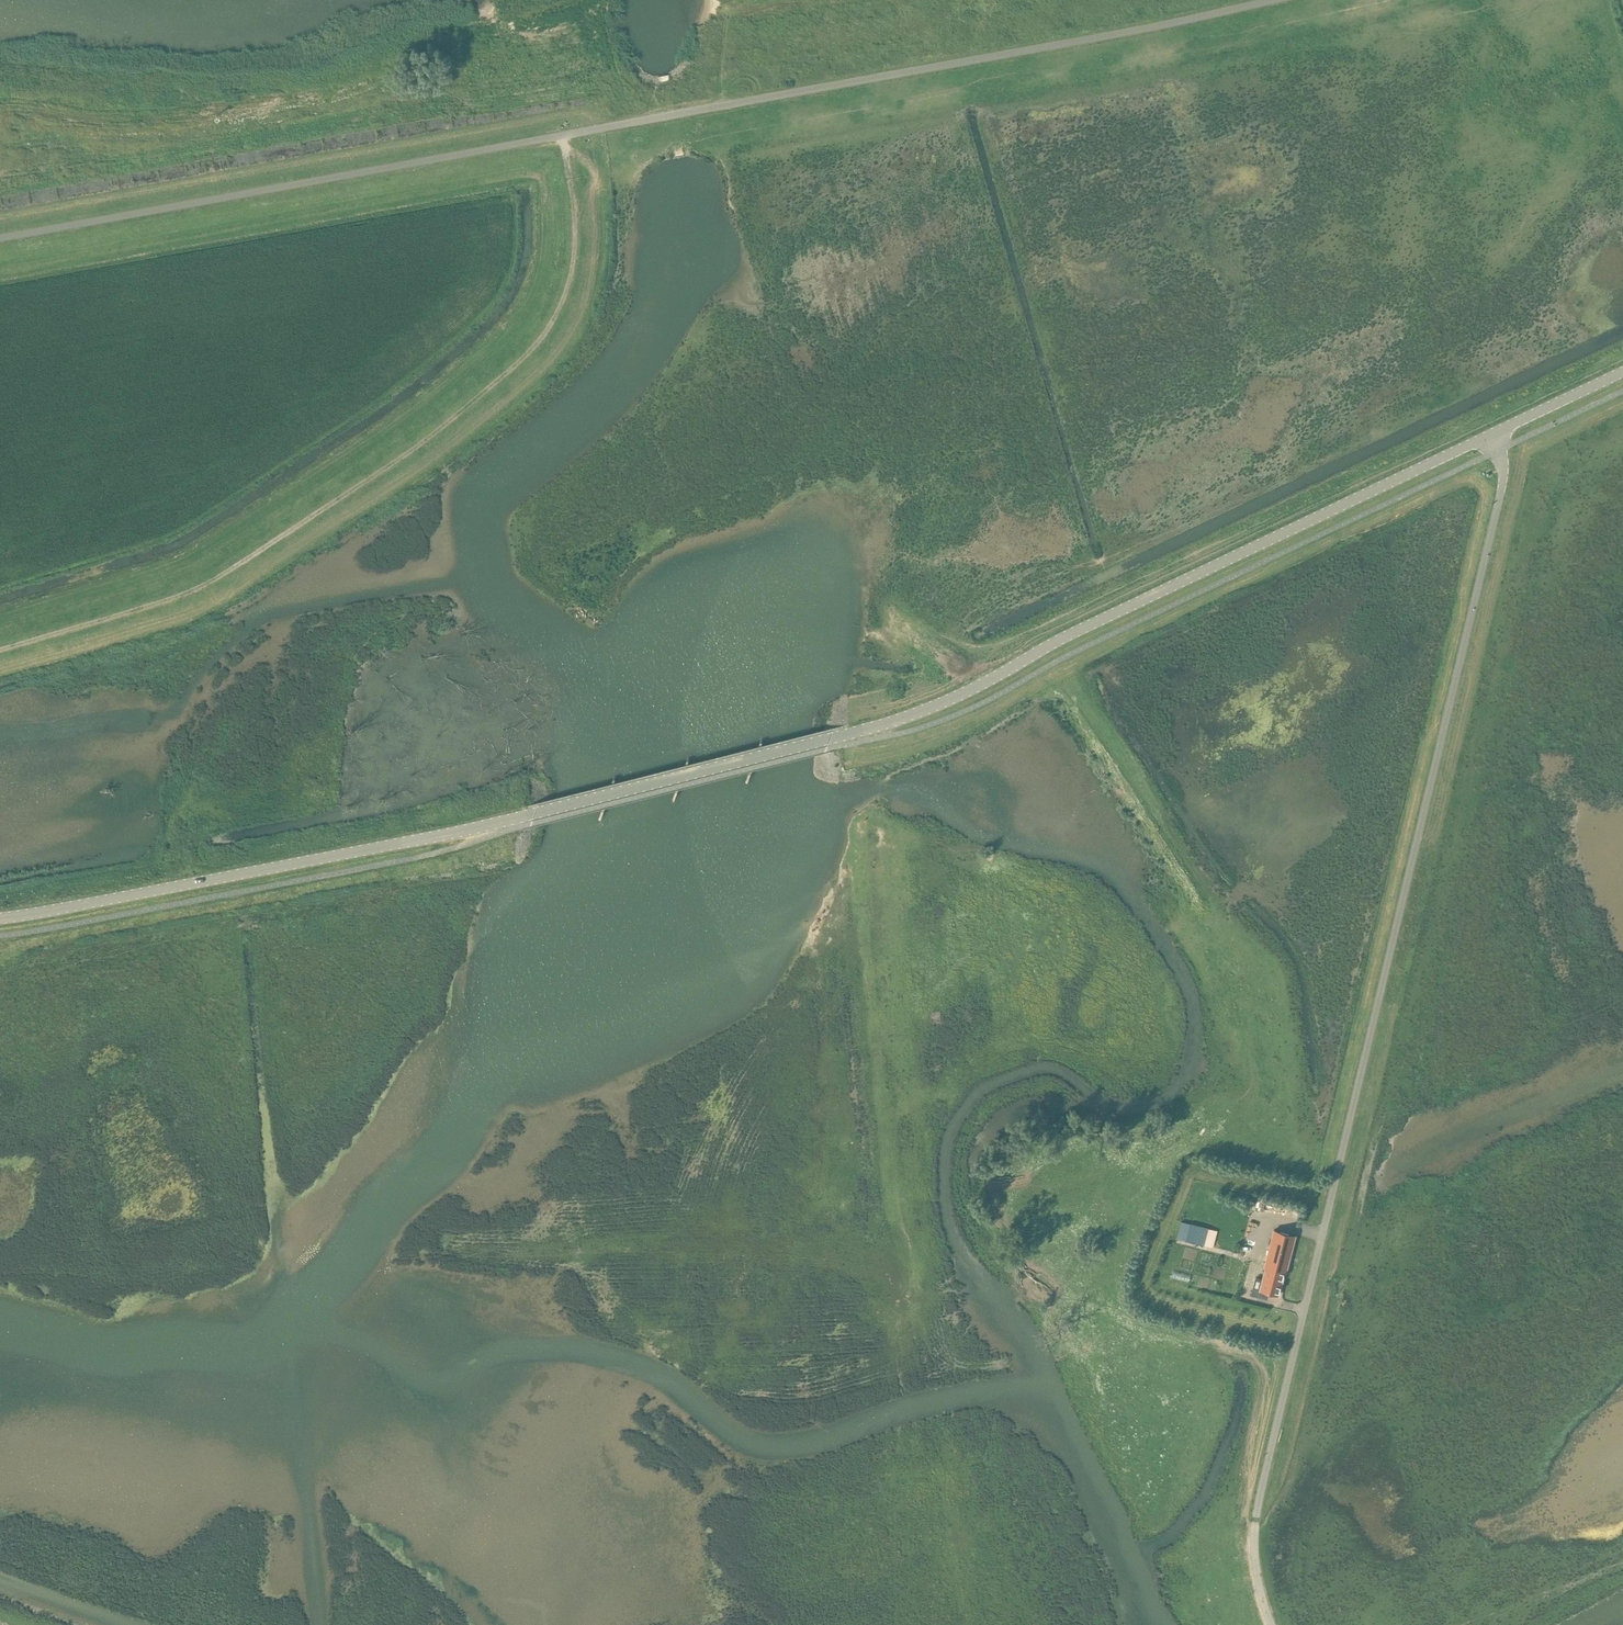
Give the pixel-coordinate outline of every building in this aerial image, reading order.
[(1190,1223),(1186,1241),(1204,1246),(1209,1228),(1190,1223)] [(1263,1279),(1260,1290),(1269,1292),(1279,1295),(1285,1272),(1286,1273),(1296,1236),(1274,1230),(1265,1266),(1266,1267),(1263,1279)]
